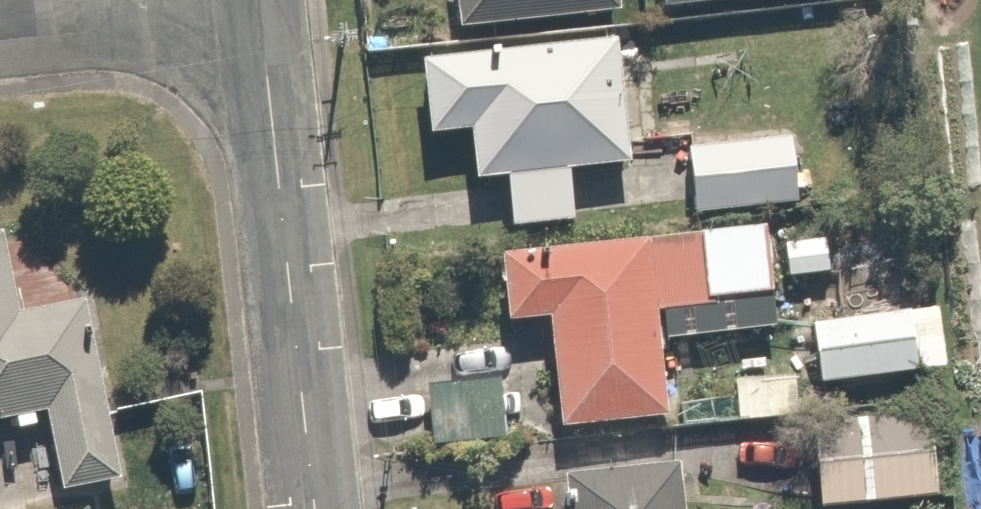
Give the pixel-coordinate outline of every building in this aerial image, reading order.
[(596,0),(441,0),(447,63),(601,49),(596,0)] [(598,73),(386,85),(391,161),(441,158),(444,205),(494,202),(497,249),(560,245),(557,189),(605,187),(598,73)] [(791,160),(677,170),(683,231),(797,220),(791,160)] [(774,324),(767,248),(492,274),(499,340),(542,336),(553,451),(662,440),(652,336),(774,324)] [(32,437),(43,508),(80,508),(114,504),(86,323),(13,334),(0,252),(0,442),(32,437)] [(813,265),(774,267),(776,305),(815,303),(813,265)] [(923,325),(802,341),(811,407),(932,390),(923,325)] [(498,381),(419,388),(426,470),(505,464),(498,381)] [(804,441),(809,508),(925,508),(920,433),(804,441)] [(547,500),(548,508),(681,508),(680,491),(547,500)]
